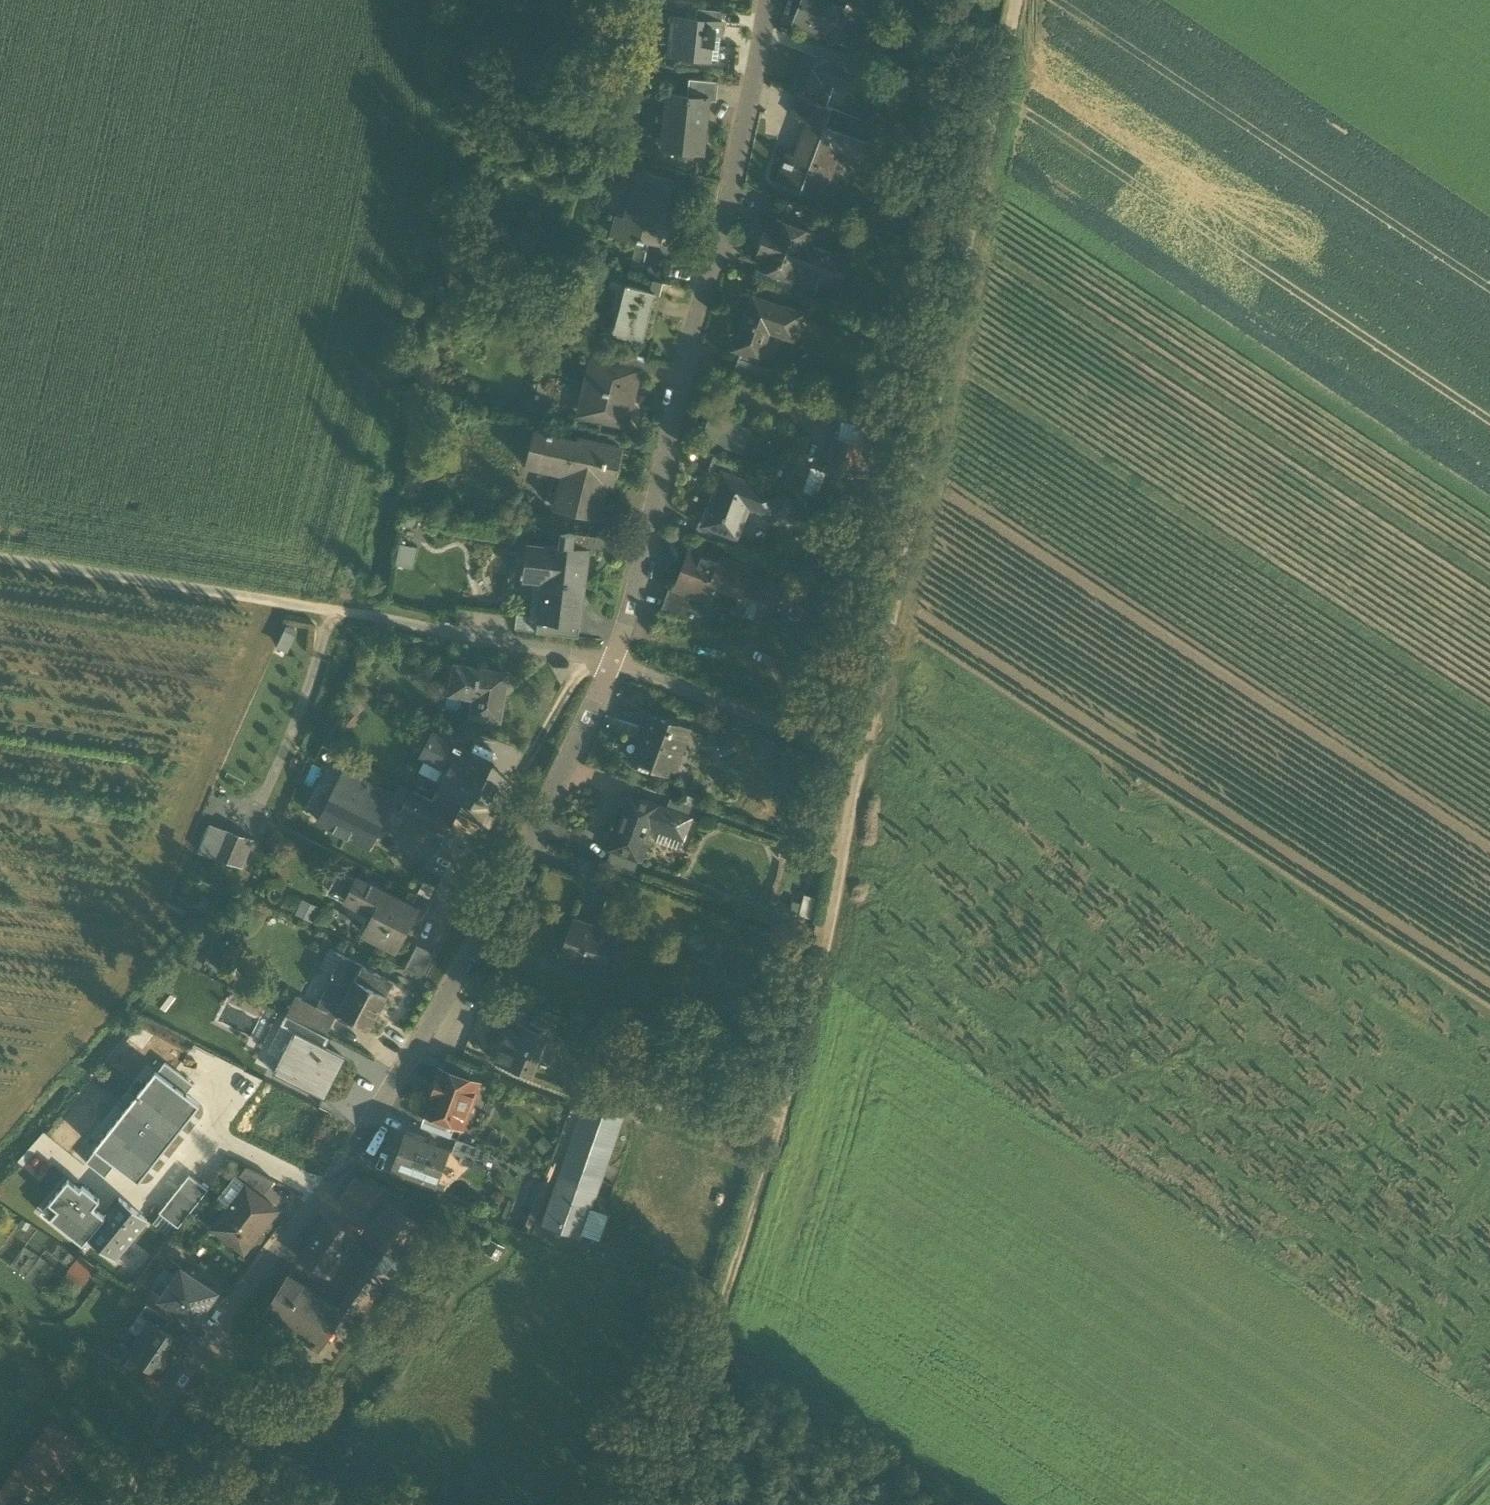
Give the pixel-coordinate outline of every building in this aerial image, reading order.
[(836,34),(844,12),(845,10),(844,10),(817,0),(802,0),(795,18),(809,23),(810,19),(825,25),(823,29),(836,34)] [(861,19),(867,3),(858,0),(848,0),(844,10),(845,10),(844,12),(861,19)] [(687,7),(686,18),(696,19),(697,8),(687,7)] [(723,11),(697,8),(696,19),(696,20),(722,22),(723,11)] [(710,58),(718,59),(719,44),(712,44),(713,34),(721,35),(722,23),(722,22),(696,20),(696,19),(686,18),(671,17),(669,39),(674,39),(672,55),(710,59),(710,58)] [(810,19),(809,23),(823,29),(825,25),(810,19)] [(795,82),(826,94),(831,81),(849,88),(855,71),(855,70),(838,64),(806,52),(795,82)] [(855,71),(878,80),(882,67),(842,53),(838,64),(855,70),(855,71)] [(708,100),(716,101),(718,81),(689,78),(687,96),(708,98),(708,100)] [(664,148),(703,152),(708,100),(708,98),(687,96),(669,94),(664,148)] [(809,122),(811,122),(818,103),(799,95),(791,115),(809,122)] [(818,103),(811,122),(809,122),(793,163),(785,160),(783,164),(784,164),(777,183),(811,196),(813,191),(824,195),(837,160),(829,157),(833,147),(841,150),(867,160),(873,145),(857,139),(825,127),(832,108),(818,103)] [(837,160),(841,150),(833,147),(829,157),(837,160)] [(648,243),(659,246),(665,222),(663,221),(674,180),(636,170),(624,217),(616,215),(611,235),(637,242),(643,243),(643,242),(648,243)] [(781,222),(804,231),(812,208),(790,200),(781,222)] [(799,269),(803,271),(813,245),(808,243),(812,234),(804,231),(781,222),(777,220),(772,232),(768,230),(759,252),(764,254),(760,265),(795,279),(799,269)] [(631,268),(641,270),(648,243),(643,242),(643,243),(637,242),(631,268)] [(847,258),(813,245),(803,271),(822,278),(837,283),(847,258)] [(813,301),(822,278),(803,271),(799,269),(795,279),(760,265),(754,278),(813,301)] [(662,291),(665,281),(632,272),(629,282),(662,291)] [(614,332),(643,339),(655,293),(631,287),(624,316),(618,314),(614,332)] [(734,348),(758,357),(768,329),(793,338),(802,313),(753,295),(734,348)] [(638,374),(655,378),(658,364),(622,355),(619,366),(639,371),(638,374)] [(735,369),(772,382),(776,371),(739,357),(735,369)] [(586,416),(626,425),(638,374),(639,371),(619,366),(592,359),(586,387),(593,389),(586,416)] [(705,436),(751,453),(762,425),(715,407),(705,436)] [(859,436),(862,423),(845,420),(842,433),(859,436)] [(526,464),(564,474),(566,466),(542,460),(549,434),(548,434),(534,431),(526,464)] [(564,494),(600,503),(605,483),(613,485),(622,449),(578,438),(577,441),(552,435),(552,433),(548,432),(548,434),(549,434),(542,460),(566,466),(571,467),(565,492),(564,494)] [(826,468),(858,475),(867,443),(835,435),(826,468)] [(858,475),(870,478),(878,445),(867,443),(858,475)] [(725,473),(739,478),(744,467),(714,456),(709,468),(725,474),(725,473)] [(783,482),(802,489),(811,467),(792,460),(783,482)] [(564,474),(560,491),(565,492),(571,467),(566,466),(564,474)] [(703,524),(737,538),(748,507),(773,517),(782,494),(739,478),(725,473),(725,474),(715,499),(713,498),(703,524)] [(555,508),(596,518),(600,503),(564,494),(565,492),(560,491),(555,508)] [(538,619),(576,624),(576,622),(581,583),(580,583),(582,569),(586,570),(589,551),(589,550),(573,548),(575,533),(561,531),(559,546),(547,545),(547,546),(529,544),(526,569),(536,570),(544,571),(538,617),(538,619)] [(589,551),(595,552),(597,536),(575,533),(573,548),(589,550),(589,551)] [(401,543),(399,559),(416,561),(418,544),(401,543)] [(734,611),(761,621),(774,586),(748,576),(751,569),(720,557),(718,561),(689,550),(675,588),(674,588),(692,595),(705,600),(711,584),(740,595),(734,611)] [(535,580),(530,616),(538,617),(544,571),(536,570),(526,569),(522,569),(520,579),(535,580)] [(580,623),(586,570),(582,569),(580,583),(581,583),(576,622),(580,623)] [(659,614),(697,628),(699,623),(703,612),(687,606),(692,595),(674,588),(675,588),(670,586),(665,598),(659,614)] [(515,629),(578,637),(580,623),(576,622),(576,624),(538,619),(538,617),(530,616),(516,614),(515,629)] [(687,619),(683,630),(674,654),(723,672),(736,637),(699,623),(687,619)] [(474,714),(500,719),(504,697),(500,697),(504,672),(454,664),(450,689),(477,694),(474,714)] [(648,767),(664,773),(672,750),(679,753),(687,729),(645,714),(636,737),(640,738),(632,761),(638,763),(637,764),(648,768),(648,767)] [(439,789),(470,805),(478,789),(473,786),(486,760),(440,736),(429,756),(450,767),(439,789)] [(473,786),(478,789),(491,763),(486,760),(473,786)] [(318,822),(364,845),(379,815),(384,817),(395,797),(341,769),(337,775),(341,777),(318,822)] [(446,837),(457,816),(431,803),(411,792),(400,813),(446,837)] [(437,792),(431,803),(457,816),(462,805),(437,792)] [(631,795),(628,804),(640,809),(644,800),(631,795)] [(691,819),(699,822),(703,810),(672,798),(668,809),(691,818),(691,819)] [(612,848),(636,857),(649,825),(660,829),(682,837),(683,838),(691,819),(691,818),(668,809),(644,800),(640,809),(628,804),(611,847),(612,848)] [(199,852),(242,867),(253,841),(210,826),(199,852)] [(677,849),(682,837),(660,829),(656,841),(677,849)] [(606,864),(633,874),(639,858),(636,857),(612,848),(606,864)] [(364,881),(363,882),(345,873),(333,896),(353,906),(355,902),(375,912),(373,917),(364,934),(395,950),(403,934),(397,931),(411,905),(364,881)] [(303,899),(295,915),(313,924),(321,908),(303,899)] [(353,906),(373,917),(375,912),(355,902),(353,906)] [(397,931),(403,934),(416,908),(411,905),(397,931)] [(442,939),(455,916),(434,905),(421,928),(442,939)] [(559,956),(602,972),(609,953),(617,933),(573,917),(559,956)] [(609,953),(619,957),(627,937),(617,933),(609,953)] [(405,967),(426,978),(438,955),(417,944),(405,967)] [(333,974),(343,955),(329,948),(319,967),(333,974)] [(336,1016),(338,1017),(340,1013),(338,1012),(362,965),(343,955),(333,974),(317,1006),(336,1016)] [(351,1018),(368,1028),(393,981),(362,965),(338,1012),(340,1013),(338,1017),(349,1023),(351,1018)] [(301,1022),(322,1033),(327,1035),(336,1016),(317,1006),(297,996),(288,1015),(301,1022)] [(301,1022),(288,1015),(286,1014),(280,1025),(295,1033),(296,1033),(298,1028),(301,1022)] [(496,1060),(530,1073),(543,1036),(546,1037),(550,1026),(530,1018),(528,1023),(512,1017),(496,1060)] [(296,1033),(317,1044),(322,1033),(301,1022),(298,1028),(296,1033)] [(295,1033),(280,1025),(268,1050),(282,1058),(295,1033)] [(274,1073),(325,1098),(345,1058),(326,1048),(317,1044),(296,1033),(295,1033),(282,1058),(274,1073)] [(331,1037),(327,1035),(322,1033),(317,1044),(326,1048),(331,1037)] [(442,1069),(468,1078),(472,1067),(446,1057),(442,1069)] [(202,1073),(183,1058),(175,1069),(194,1083),(202,1073)] [(165,1062),(157,1072),(186,1094),(193,1084),(165,1062)] [(455,1125),(460,1126),(476,1081),(468,1078),(442,1069),(425,1113),(455,1125)] [(157,1072),(156,1070),(140,1090),(184,1125),(200,1105),(186,1094),(157,1072)] [(184,1125),(140,1090),(125,1110),(169,1144),(184,1125)] [(293,1109),(325,1125),(331,1114),(298,1098),(293,1109)] [(271,1126),(321,1151),(332,1128),(325,1125),(293,1109),(282,1103),(271,1126)] [(542,1225),(580,1238),(581,1234),(591,1208),(622,1118),(584,1105),(542,1225)] [(169,1144),(125,1110),(110,1129),(154,1163),(169,1144)] [(455,1125),(425,1113),(421,1126),(451,1137),(455,1125)] [(154,1163),(110,1129),(94,1149),(96,1151),(115,1166),(138,1184),(154,1163)] [(543,1134),(533,1143),(542,1153),(552,1144),(543,1134)] [(421,1177),(436,1183),(448,1151),(405,1135),(393,1167),(408,1172),(408,1173),(409,1176),(411,1178),(415,1179),(418,1179),(421,1178),(421,1177)] [(451,1152),(485,1165),(490,1152),(456,1140),(451,1152)] [(96,1151),(86,1163),(105,1178),(115,1166),(96,1151)] [(248,1188),(261,1199),(274,1182),(246,1168),(238,1178),(237,1180),(247,1189),(248,1188)] [(237,1180),(238,1178),(235,1176),(215,1201),(228,1210),(230,1207),(232,1209),(247,1189),(237,1180)] [(200,1201),(208,1192),(189,1177),(181,1187),(200,1201)] [(341,1199),(368,1210),(381,1189),(354,1179),(341,1199)] [(68,1181),(48,1204),(57,1212),(50,1220),(83,1247),(88,1240),(87,1239),(104,1218),(93,1209),(99,1201),(84,1189),(81,1192),(68,1181)] [(200,1201),(181,1187),(174,1196),(193,1210),(200,1201)] [(212,1230),(243,1255),(277,1212),(261,1199),(248,1188),(247,1189),(232,1209),(230,1207),(228,1210),(212,1230)] [(193,1210),(174,1196),(167,1205),(186,1220),(193,1211),(193,1210)] [(88,1240),(114,1261),(147,1222),(119,1199),(104,1218),(87,1239),(88,1240)] [(186,1220),(167,1205),(159,1215),(178,1229),(186,1220)] [(386,1249),(402,1259),(422,1229),(387,1205),(367,1236),(386,1249)] [(608,1214),(591,1208),(581,1234),(599,1241),(608,1214)] [(159,1215),(151,1224),(170,1239),(178,1229),(159,1215)] [(300,1260),(328,1276),(353,1237),(326,1221),(300,1260)] [(490,1240),(483,1253),(498,1261),(505,1247),(490,1240)] [(386,1249),(373,1266),(341,1313),(342,1314),(339,1318),(355,1329),(390,1278),(402,1260),(402,1259),(386,1249)] [(64,1282),(77,1292),(95,1270),(80,1260),(64,1282)] [(181,1268),(160,1300),(195,1323),(216,1292),(181,1268)] [(265,1314),(318,1348),(339,1318),(342,1314),(341,1313),(290,1280),(290,1279),(288,1278),(265,1314)] [(152,1323),(163,1331),(170,1321),(169,1320),(147,1305),(139,1316),(152,1323)] [(152,1323),(130,1355),(160,1376),(182,1343),(163,1331),(152,1323)] [(404,1342),(396,1353),(405,1360),(413,1348),(404,1342)]
